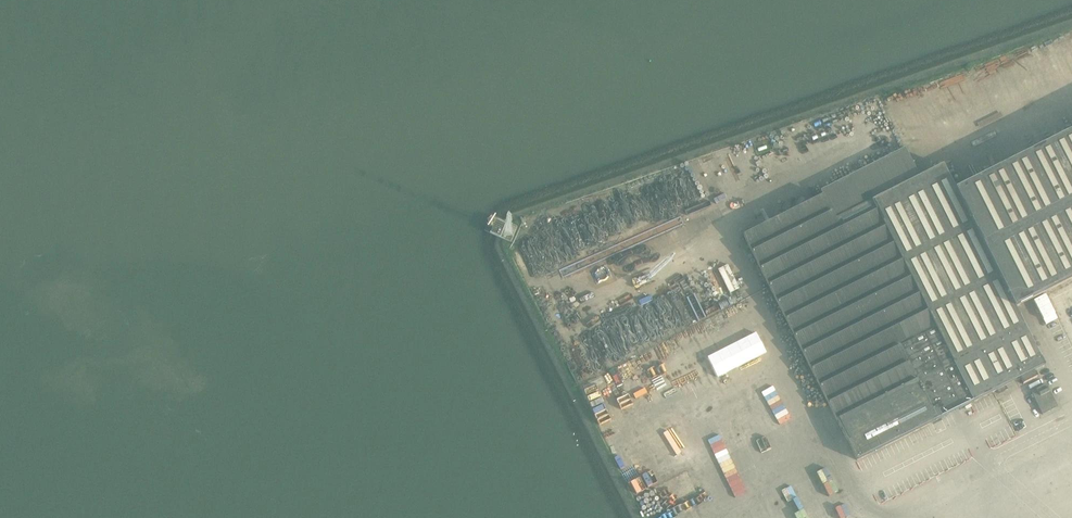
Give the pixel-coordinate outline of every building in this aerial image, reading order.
[(1071,279),(1071,132),(955,191),(943,166),(919,177),(904,149),(819,192),(822,197),(838,224),(876,207),(972,403),(997,390),(1006,386),(1020,378),(1023,384),(1038,377),(1035,371),(1039,369),(1043,367),(1045,366),(1015,308),(1071,279)] [(500,238),(506,225),(496,221),(495,221),(496,221),(494,225),(493,226),(492,226),(492,225),(491,225),(490,226),(490,227),(491,228),(492,228),(493,230),(491,234),(490,233),(490,234),(500,238)] [(698,270),(618,306),(636,345),(645,341),(640,331),(636,333),(634,328),(661,315),(663,322),(659,324),(664,334),(716,310),(698,270)] [(1043,414),(1057,407),(1046,384),(1031,392),(1043,414)] [(684,474),(644,494),(654,515),(695,496),(684,474)]
